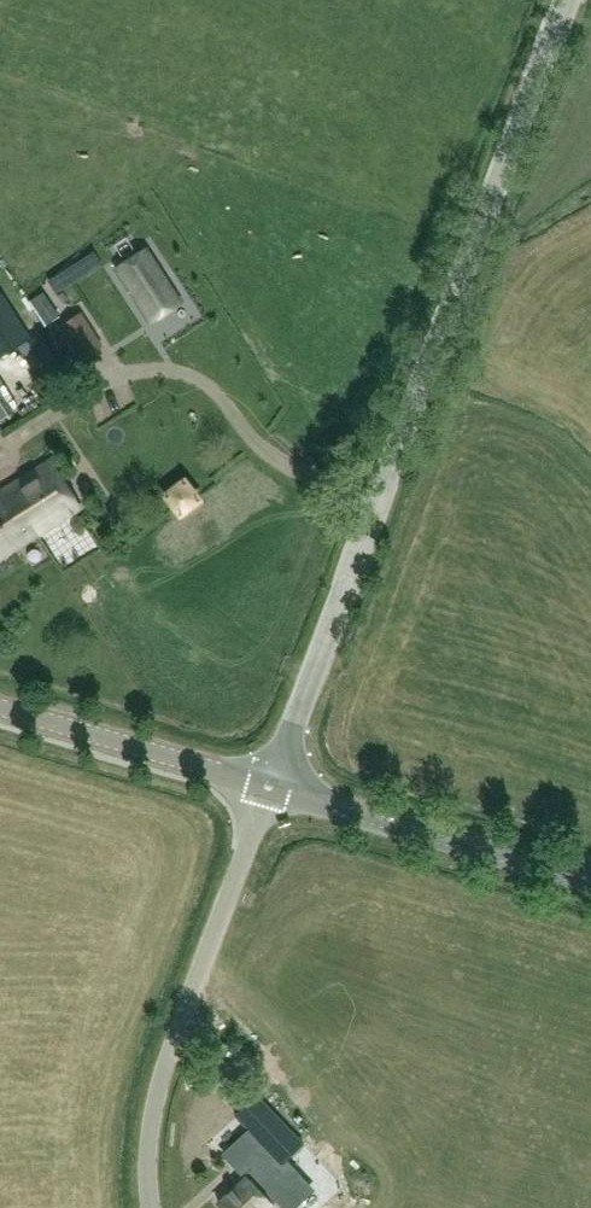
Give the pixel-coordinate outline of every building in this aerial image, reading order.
[(147,245),(118,265),(152,318),(182,299),(147,245)] [(90,252),(47,279),(56,292),(98,266),(90,252)] [(43,292),(29,301),(45,326),(59,317),(43,292)] [(24,351),(3,306),(0,308),(0,362),(24,351)] [(60,324),(81,357),(95,348),(85,334),(93,330),(80,311),(60,324)] [(126,316),(113,325),(124,341),(137,332),(126,316)] [(12,412),(0,393),(0,420),(12,412)] [(40,532),(81,506),(50,459),(0,491),(0,497),(12,517),(26,508),(40,532)] [(201,495),(185,476),(167,491),(183,510),(201,495)] [(40,532),(26,508),(12,517),(0,497),(0,558),(40,532)] [(260,1096),(238,1117),(256,1136),(278,1115),(260,1096)] [(278,1115),(256,1136),(278,1159),(300,1137),(278,1115)] [(218,1203),(223,1207),(272,1207),(275,1206),(271,1202),(277,1196),(288,1207),(309,1188),(288,1166),(286,1168),(249,1130),(226,1153),(247,1175),(218,1203)]
